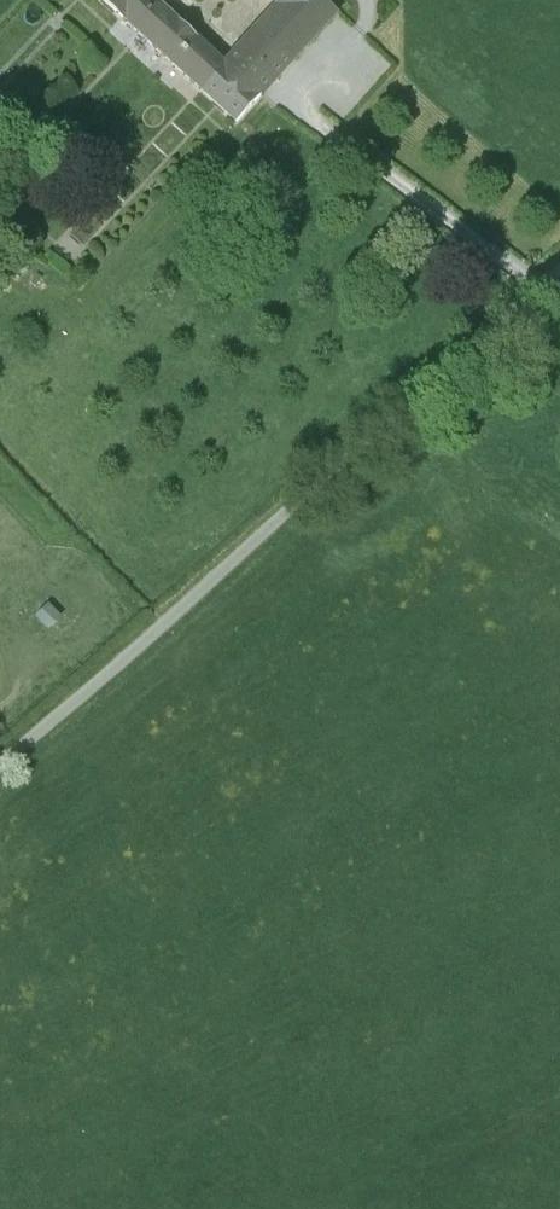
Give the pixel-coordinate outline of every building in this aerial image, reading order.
[(94,0),(237,131),(341,17),(323,0),(272,0),(278,6),(224,66),(152,0),(94,0)]
